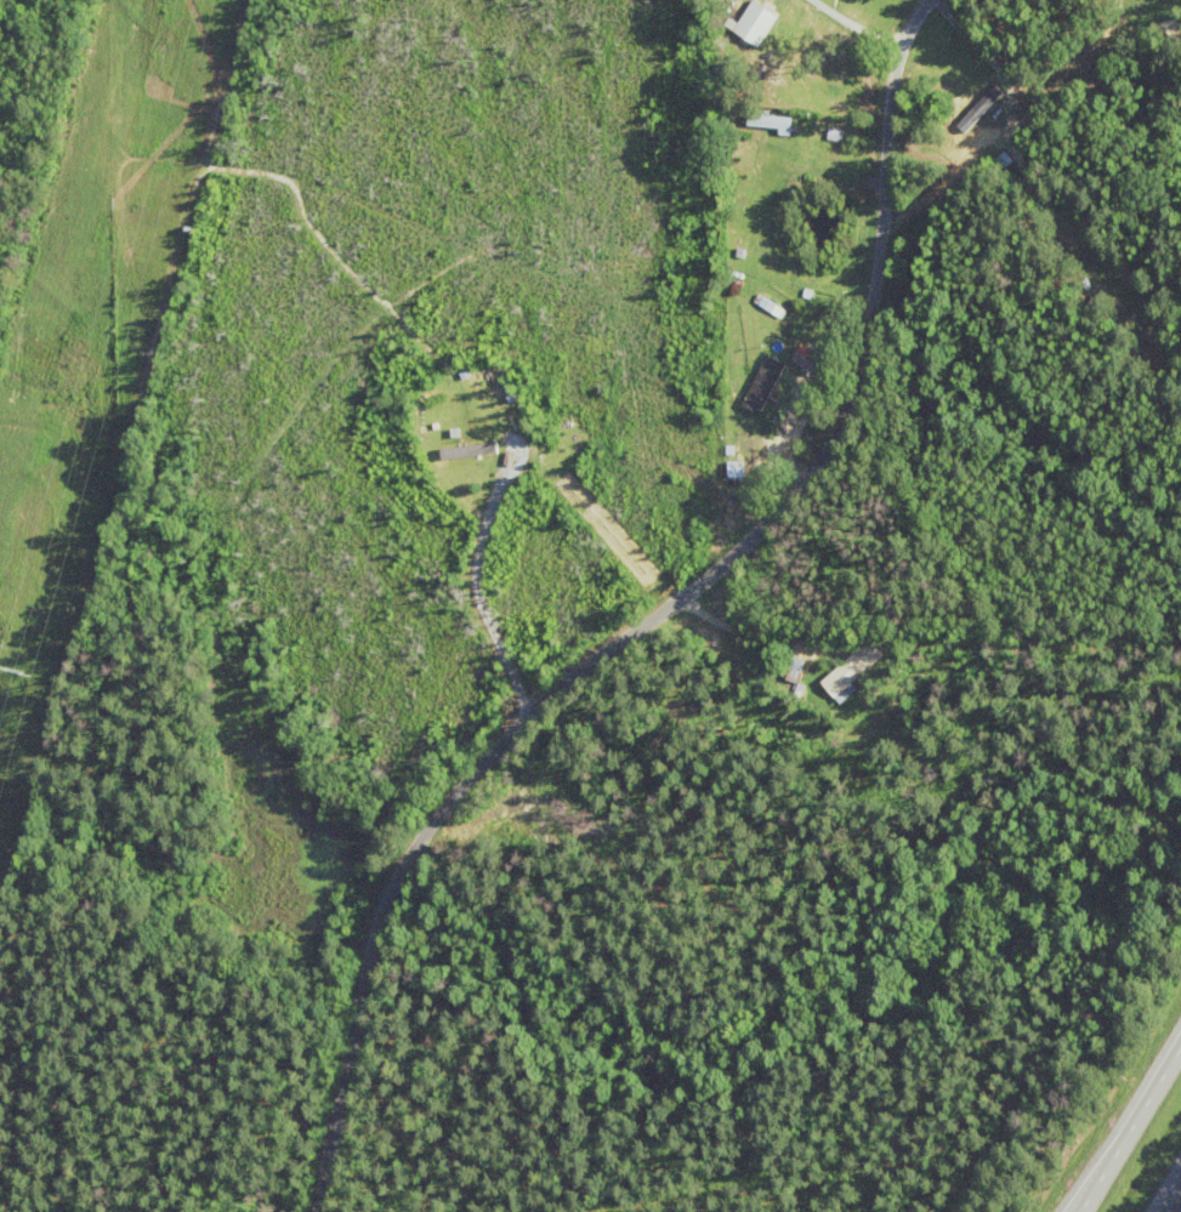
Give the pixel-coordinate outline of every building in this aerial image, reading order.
[(964,109),(972,118),(1007,83),(999,75),(964,109)] [(795,360),(817,372),(821,364),(799,353),(795,360)] [(743,406),(762,415),(787,364),(768,355),(743,406)] [(501,456),(497,434),(448,444),(453,465),(501,456)] [(885,655),(871,639),(823,680),(840,701),(857,688),(852,682),(885,655)]
